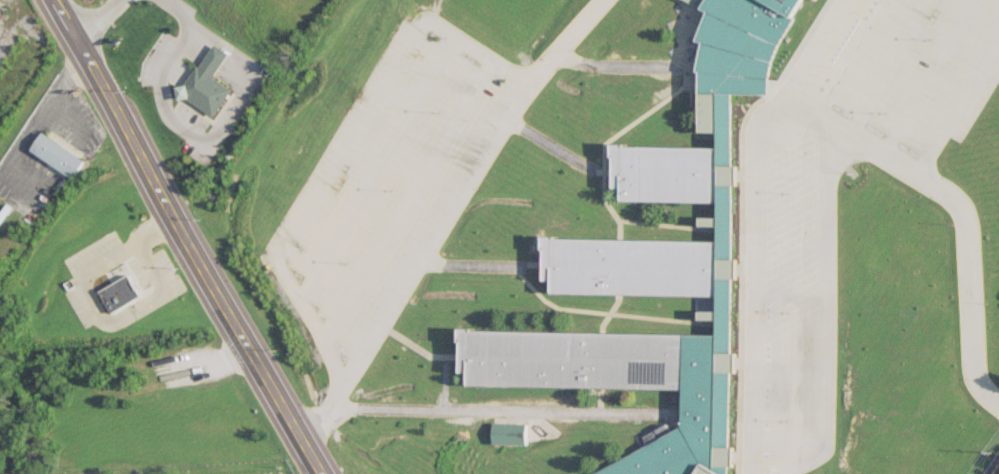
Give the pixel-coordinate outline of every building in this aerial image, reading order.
[(753,93),(804,0),(688,0),(699,6),(694,131),(714,132),(713,147),(608,143),(607,180),(619,199),(713,202),(712,241),(539,235),(537,274),(549,291),(719,297),(688,318),(711,319),(710,337),(455,327),(454,365),(466,383),(677,391),(676,437),(591,463),(598,473),(722,473),(736,92),(753,93)] [(77,178),(89,160),(47,131),(34,149),(77,178)]
